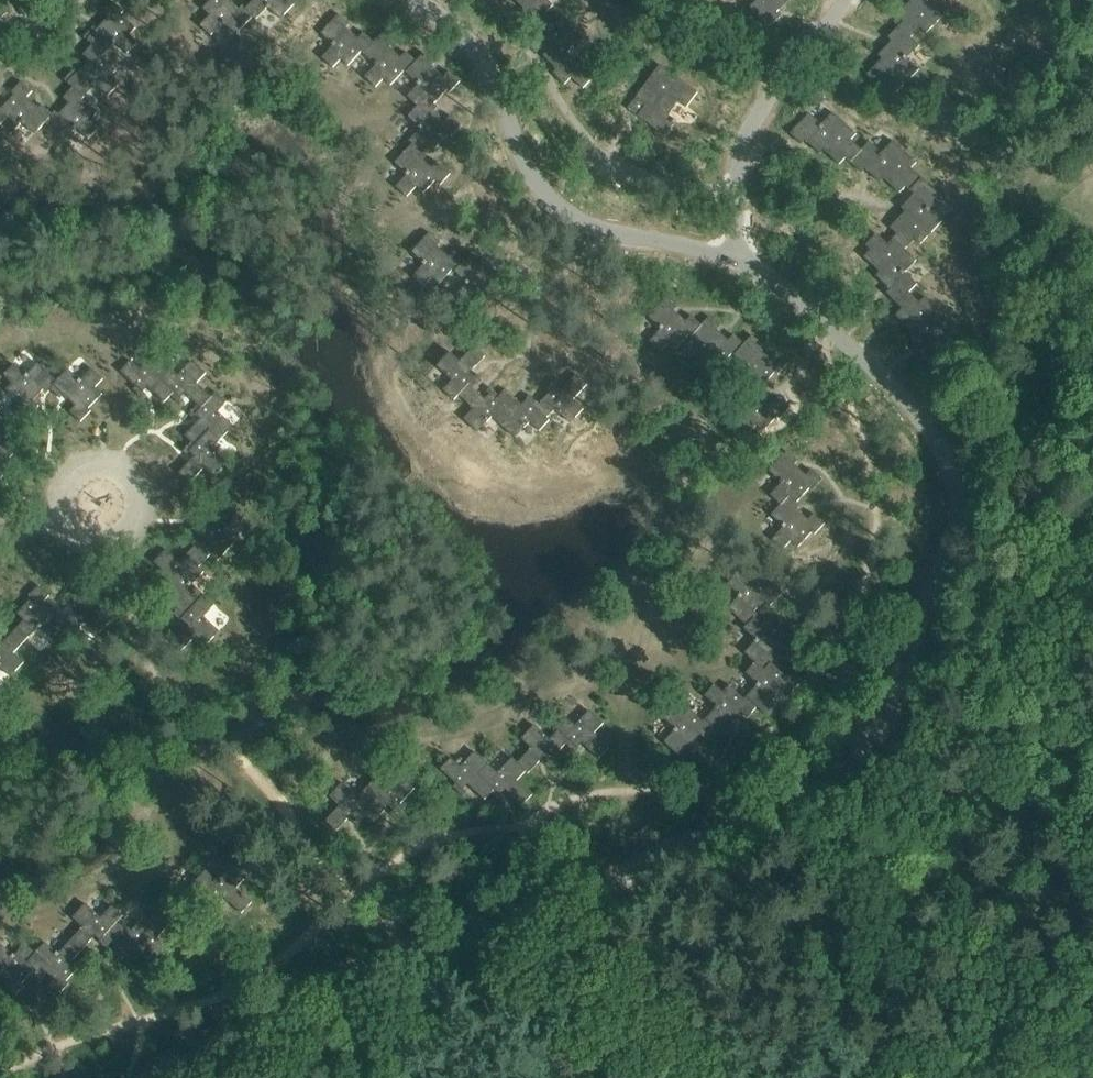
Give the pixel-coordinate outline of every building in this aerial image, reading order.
[(93,43),(104,53),(115,42),(127,53),(138,42),(129,34),(136,27),(121,13),(123,10),(112,0),(102,11),(108,17),(97,28),(94,25),(84,36),(92,44),(93,43)] [(244,6),(241,4),(238,7),(231,0),(210,0),(203,7),(210,14),(200,24),(211,35),(222,23),(235,35),(253,16),(244,7),(244,6)] [(244,6),(244,7),(253,16),(256,19),(267,7),(280,19),(297,0),(250,0),(244,6)] [(525,10),(522,14),(533,24),(544,12),(545,13),(553,5),(548,0),(515,0),(525,10)] [(750,9),(770,29),(782,18),(778,14),(792,0),(759,0),(750,9)] [(898,16),(905,22),(901,26),(912,38),(922,28),(928,33),(951,10),(940,0),(913,0),(898,16)] [(544,12),(533,24),(538,29),(531,36),(547,51),(543,55),(557,68),(553,72),(564,84),(571,77),(583,88),(596,75),(589,67),(572,52),(584,40),(561,17),(555,23),(545,13),(544,12)] [(363,52),(374,41),(363,32),(358,37),(346,26),(349,23),(339,13),(320,33),(333,45),(322,57),(333,67),(340,59),(348,65),(361,51),(363,52)] [(921,46),(912,38),(901,26),(889,38),(893,42),(879,56),(884,60),(868,76),(875,82),(871,87),(882,99),(893,88),(899,93),(921,70),(909,58),(921,46)] [(406,51),(403,54),(401,57),(389,46),(392,43),(382,33),(374,41),(363,52),(376,64),(364,76),(375,87),(383,78),(390,85),(404,70),(406,72),(416,60),(406,51)] [(64,79),(73,87),(73,86),(85,96),(96,84),(108,96),(118,85),(110,77),(116,70),(102,56),(104,53),(93,43),(92,44),(83,54),(89,59),(78,71),(74,68),(64,79)] [(407,96),(418,105),(426,96),(434,103),(447,89),(450,92),(460,81),(449,70),(443,76),(432,65),(435,62),(424,52),(416,60),(406,72),(419,83),(407,96)] [(627,107),(665,135),(674,123),(666,117),(678,101),(686,107),(698,92),(660,63),(627,107)] [(34,134),(46,122),(53,114),(52,114),(42,104),(39,108),(27,97),(32,91),(21,81),(11,92),(14,94),(1,108),(9,115),(0,125),(10,134),(22,122),(34,134)] [(85,96),(73,86),(73,87),(63,97),(69,102),(58,114),(55,111),(52,114),(53,114),(46,122),(64,140),(76,127),(88,138),(99,127),(90,119),(97,112),(82,99),(85,96)] [(409,140),(412,143),(413,142),(421,149),(428,142),(435,148),(449,133),(451,136),(461,125),(451,115),(445,120),(433,109),(436,106),(434,103),(426,96),(418,105),(408,116),(420,128),(409,140)] [(0,125),(9,115),(1,108),(0,107),(0,125)] [(850,161),(861,149),(851,139),(856,133),(833,111),(821,123),(809,112),(790,132),(801,143),(805,139),(820,153),(823,149),(839,164),(846,157),(850,161)] [(869,140),(861,149),(850,161),(862,172),(866,168),(880,181),(884,177),(900,192),(906,185),(910,189),(921,177),(911,167),(916,162),(893,139),(881,152),(869,140)] [(424,152),(421,149),(413,142),(412,143),(395,162),(407,174),(396,186),(407,196),(417,186),(424,192),(436,180),(440,184),(451,173),(437,161),(432,167),(421,156),(424,152)] [(897,233),(893,237),(905,248),(915,238),(920,243),(943,220),(930,209),(942,196),(921,177),(910,189),(914,193),(901,207),(905,211),(890,227),(897,233)] [(453,270),(455,271),(468,283),(457,296),(468,306),(475,298),(482,304),(496,289),(499,292),(509,281),(498,270),(493,276),(481,266),(485,262),(474,252),(466,260),(455,251),(450,257),(439,246),(442,242),(431,232),(412,252),(425,264),(414,276),(425,286),(432,278),(440,285),(453,270)] [(886,292),(897,303),(908,291),(909,292),(917,283),(905,272),(916,259),(905,248),(893,237),(888,243),(877,232),(865,244),(870,249),(864,256),(879,271),(875,275),(890,288),(886,292)] [(919,301),(909,292),(908,291),(897,303),(902,308),(895,314),(911,329),(907,333),(921,347),(918,351),(929,362),(949,341),(937,330),(948,318),(925,296),(919,301)] [(677,306),(666,296),(648,316),(661,328),(649,340),(660,351),(668,342),(675,349),(689,334),(692,336),(702,325),(701,324),(691,315),(686,320),(674,310),(677,306)] [(709,315),(701,324),(702,325),(692,336),(704,347),(692,359),(703,370),(711,361),(718,368),(732,353),(735,355),(745,344),(744,343),(734,334),(728,339),(717,329),(720,325),(709,315)] [(752,335),(744,343),(745,344),(735,355),(747,366),(735,379),(746,388),(746,389),(754,380),(761,387),(762,386),(775,372),(778,374),(788,363),(777,353),(771,359),(760,348),(763,344),(752,335)] [(455,404),(459,399),(458,398),(468,387),(473,390),(481,380),(477,377),(474,381),(469,376),(484,359),(473,349),(459,365),(449,355),(436,370),(452,384),(443,394),(455,404)] [(157,377),(166,367),(153,354),(138,369),(128,360),(118,371),(133,385),(130,389),(140,398),(143,395),(140,391),(145,386),(161,402),(168,396),(172,392),(157,377)] [(175,375),(166,367),(157,377),(172,392),(168,396),(177,405),(181,401),(177,398),(182,393),(195,405),(199,409),(209,398),(208,397),(194,384),(204,373),(190,360),(175,375)] [(47,389),(54,381),(36,363),(24,376),(11,364),(1,375),(9,383),(3,390),(17,404),(15,406),(26,417),(27,416),(36,406),(30,400),(41,389),(45,393),(48,389),(47,389)] [(66,369),(54,381),(47,389),(48,389),(58,399),(62,396),(73,406),(67,412),(78,422),(88,412),(86,409),(100,394),(93,388),(101,379),(90,369),(78,381),(66,369)] [(547,419),(548,418),(556,409),(572,423),(585,409),(574,399),(588,384),(577,374),(561,391),(556,387),(559,383),(556,380),(547,390),(550,393),(540,405),(536,409),(547,419)] [(762,386),(761,387),(754,380),(746,389),(746,388),(736,399),(749,410),(737,423),(749,433),(756,424),(763,431),(777,416),(780,418),(790,407),(779,397),(773,403),(762,393),(765,389),(762,386)] [(494,419),(503,427),(512,416),(496,403),(500,398),(490,390),(487,393),(490,397),(486,402),(473,390),(468,387),(458,398),(459,399),(474,412),(465,422),(480,435),(494,419)] [(536,409),(540,405),(528,394),(524,398),(528,402),(523,407),(506,391),(500,398),(496,403),(512,416),(503,427),(517,440),(531,424),(541,432),(551,421),(548,418),(547,419),(536,409)] [(199,409),(195,405),(185,414),(189,418),(193,414),(198,419),(181,436),(188,442),(192,446),(207,431),(217,441),(230,427),(215,412),(224,403),(213,392),(208,397),(209,398),(199,409)] [(27,416),(26,417),(15,406),(4,418),(0,415),(0,454),(6,459),(7,459),(16,448),(10,443),(21,432),(25,435),(35,424),(27,416)] [(208,449),(217,441),(207,431),(192,446),(188,442),(179,452),(183,455),(186,452),(191,456),(175,473),(186,484),(200,468),(210,478),(224,464),(208,449)] [(789,495),(798,502),(810,487),(813,489),(823,478),(811,468),(806,474),(794,464),(798,460),(786,450),(768,471),(782,482),(771,495),(781,504),(789,495)] [(7,459),(6,459),(0,454),(0,476),(1,474),(5,478),(15,467),(7,459)] [(789,495),(781,504),(772,515),(785,527),(774,539),(785,549),(793,540),(800,547),(813,531),(816,534),(826,522),(815,512),(809,519),(798,508),(801,505),(798,502),(789,495)] [(186,555),(199,567),(211,554),(218,561),(235,543),(222,531),(234,519),(214,500),(202,512),(206,516),(193,530),(197,534),(190,541),(195,545),(186,555)] [(186,615),(204,595),(192,584),(204,572),(199,567),(186,555),(179,562),(166,549),(154,562),(164,572),(160,577),(167,584),(163,588),(177,601),(174,605),(178,609),(179,608),(186,615)] [(748,625),(755,617),(758,614),(754,611),(765,599),(770,605),(783,591),(772,581),(767,586),(754,574),(748,581),(737,572),(727,583),(740,594),(728,607),(747,624),(748,625)] [(77,597),(63,611),(71,619),(63,628),(73,637),(84,625),(97,637),(116,617),(104,607),(101,611),(90,600),(95,594),(84,584),(74,595),(77,597)] [(53,638),(63,628),(71,619),(63,611),(60,608),(57,612),(45,601),(51,596),(40,585),(30,596),(32,599),(18,613),(25,620),(18,628),(29,638),(40,626),(53,638)] [(179,608),(178,609),(173,614),(181,621),(182,620),(187,624),(171,641),(182,651),(196,636),(206,645),(220,631),(204,617),(215,605),(204,595),(186,615),(179,608)] [(765,671),(772,663),(775,661),(770,655),(781,644),(787,650),(797,639),(786,628),(784,631),(769,617),(762,624),(755,617),(748,625),(747,624),(744,628),(756,639),(744,652),(755,662),(765,671)] [(29,638),(18,628),(3,644),(0,642),(0,666),(12,677),(25,663),(15,653),(29,638)] [(746,696),(757,706),(765,714),(776,703),(772,700),(783,689),(789,694),(799,683),(788,673),(785,676),(772,663),(765,671),(755,662),(745,672),(758,683),(746,696)] [(704,719),(716,729),(724,737),(734,726),(731,723),(742,711),(748,717),(757,706),(746,696),(744,698),(729,684),(723,691),(714,683),(704,694),(716,706),(704,719)] [(716,729),(704,719),(703,720),(688,707),(681,714),(673,706),(663,717),(675,728),(663,741),(683,759),(693,748),(690,745),(701,734),(706,739),(716,729)] [(558,729),(569,740),(566,743),(575,752),(579,748),(577,747),(582,742),(599,758),(609,747),(594,732),(604,722),(590,709),(575,724),(565,715),(555,726),(558,729)] [(555,754),(566,743),(569,740),(558,729),(550,738),(534,723),(521,738),(531,747),(518,762),(517,762),(526,771),(528,773),(544,756),(549,760),(545,764),(549,768),(559,758),(555,754)] [(484,799),(491,793),(490,792),(494,788),(478,774),(488,763),(475,750),(461,766),(451,757),(441,768),(456,782),(453,786),(463,795),(467,792),(463,788),(468,783),(484,799)] [(498,772),(488,763),(478,774),(494,788),(490,792),(491,793),(500,801),(504,798),(500,794),(505,789),(522,805),(532,794),(517,780),(526,771),(517,762),(518,762),(512,756),(498,772)] [(400,803),(415,788),(404,777),(395,787),(379,773),(366,787),(376,796),(362,812),(366,816),(373,822),(389,805),(394,809),(390,813),(394,817),(404,806),(400,803)] [(376,796),(366,787),(358,796),(342,781),(329,795),(339,805),(325,820),(336,830),(352,814),(357,818),(354,822),(357,825),(366,816),(362,812),(376,796)] [(206,870),(196,881),(216,899),(209,906),(210,906),(215,911),(222,904),(221,903),(225,898),(242,913),(252,902),(237,888),(246,878),(232,865),(218,880),(206,870)] [(151,919),(163,931),(173,920),(178,925),(184,917),(189,922),(202,907),(206,911),(210,906),(209,906),(216,899),(196,881),(185,892),(173,881),(156,899),(163,905),(151,918),(151,919)] [(83,926),(69,941),(80,951),(92,939),(91,939),(95,934),(101,939),(100,940),(107,947),(112,942),(104,934),(123,914),(112,905),(102,917),(86,902),(73,917),(83,926)] [(135,926),(123,914),(104,934),(112,942),(116,945),(119,942),(134,955),(138,951),(145,958),(149,953),(160,962),(172,950),(158,937),(163,931),(151,919),(151,918),(146,914),(135,926)] [(73,959),(80,951),(69,941),(59,953),(46,941),(36,952),(28,961),(36,968),(39,971),(42,968),(53,978),(48,984),(59,994),(69,983),(66,981),(80,966),(73,959)] [(36,952),(26,942),(14,954),(2,943),(0,944),(0,971),(9,980),(4,985),(15,996),(25,984),(23,982),(36,968),(28,961),(36,952)]
